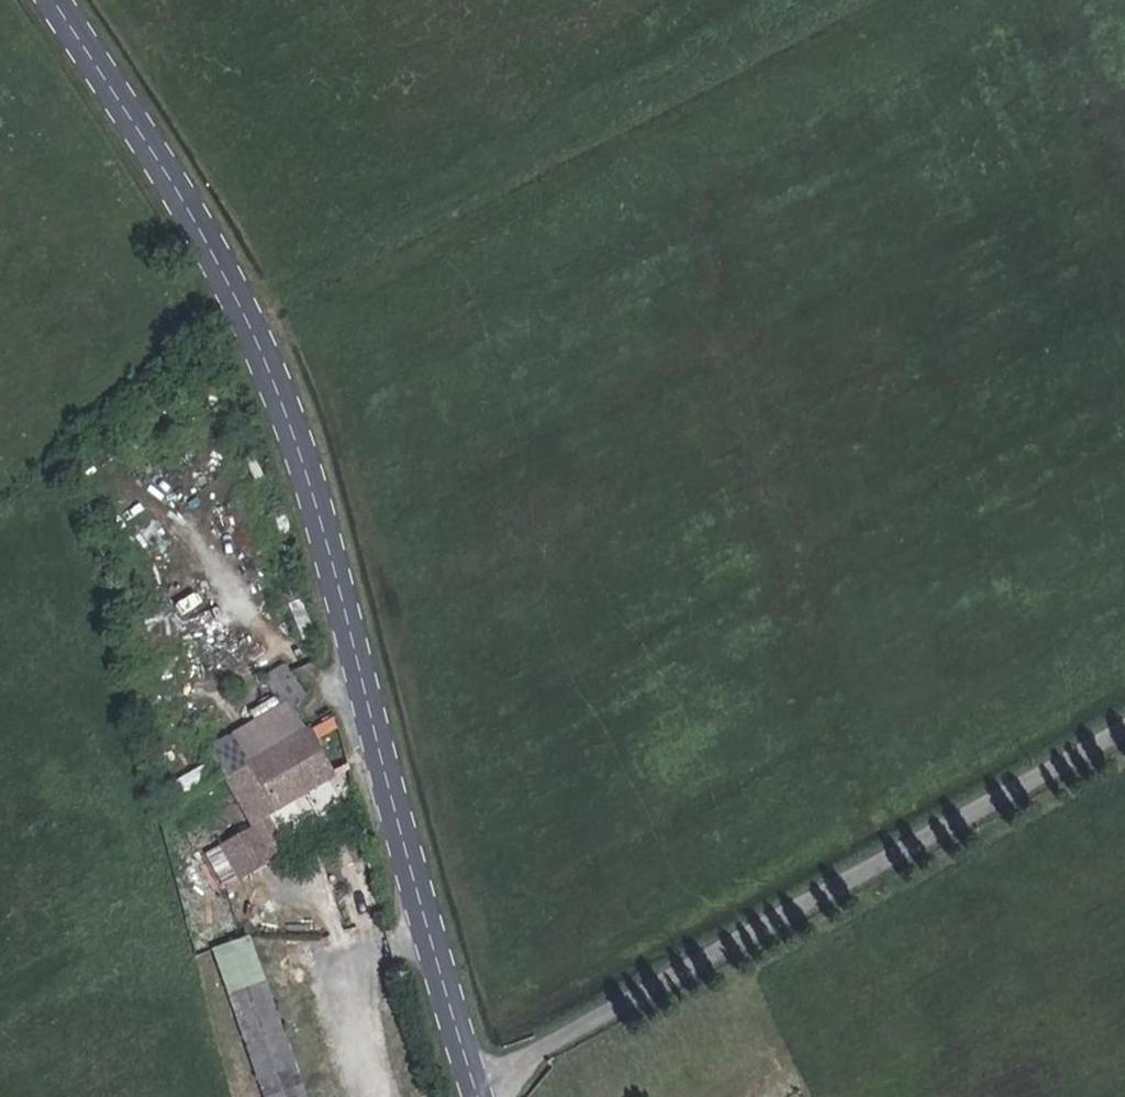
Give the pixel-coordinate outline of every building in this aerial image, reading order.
[(245,740),(287,715),(308,704),(285,665),(221,701),(245,740)] [(288,715),(208,763),(253,841),(220,861),(241,896),(290,866),(269,831),(334,793),(288,715)] [(261,995),(245,949),(213,960),(230,1005),(261,995)] [(229,1005),(238,1033),(271,1024),(261,995),(230,1005),(229,1005)] [(238,1033),(260,1096),(297,1096),(271,1024),(238,1033)]
